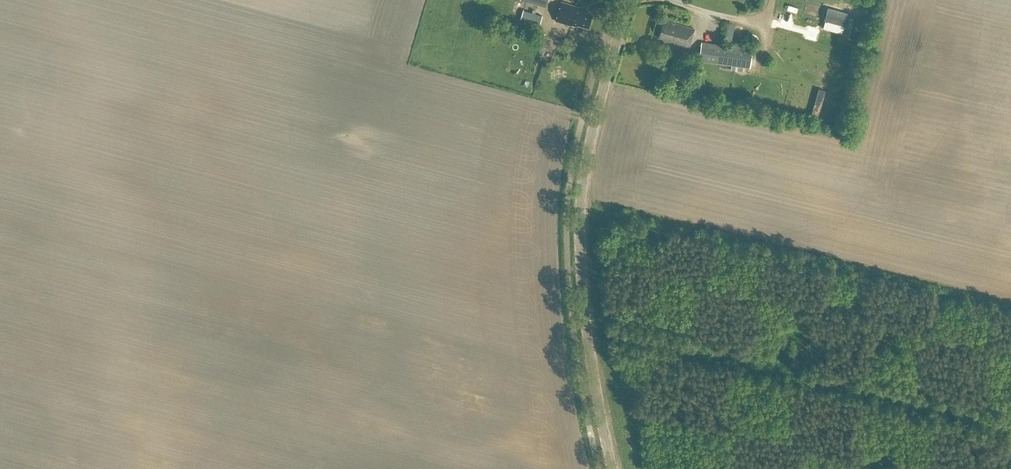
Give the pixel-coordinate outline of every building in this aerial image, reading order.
[(588,28),(592,14),(581,11),(582,8),(561,1),(555,20),(572,25),(572,24),(577,26),(577,25),(588,28)] [(840,6),(836,17),(851,22),(855,23),(859,12),(840,6)] [(540,25),(543,16),(540,15),(540,12),(525,7),(521,19),(540,25)] [(694,29),(664,20),(658,38),(664,39),(663,41),(671,43),(671,41),(675,42),(674,44),(688,48),(694,29)] [(549,48),(551,42),(543,40),(541,46),(549,48)] [(753,50),(701,43),(699,61),(750,69),(753,50)]
